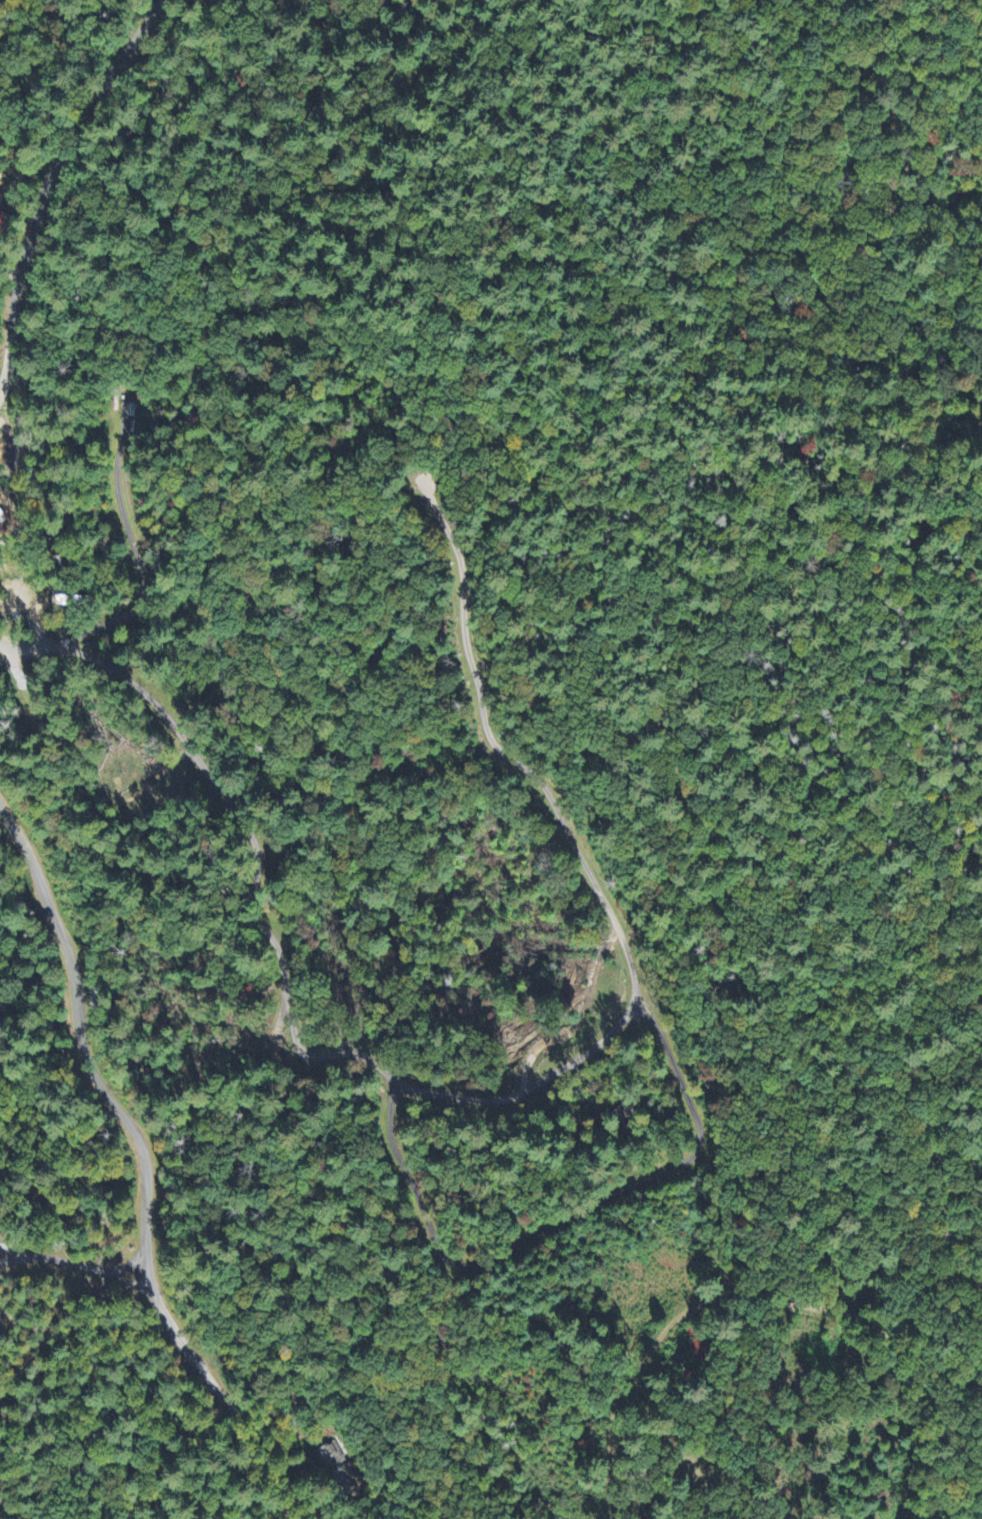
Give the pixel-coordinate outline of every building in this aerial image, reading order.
[(317,1452),(335,1493),(357,1483),(352,1474),(338,1442),(317,1452)]
